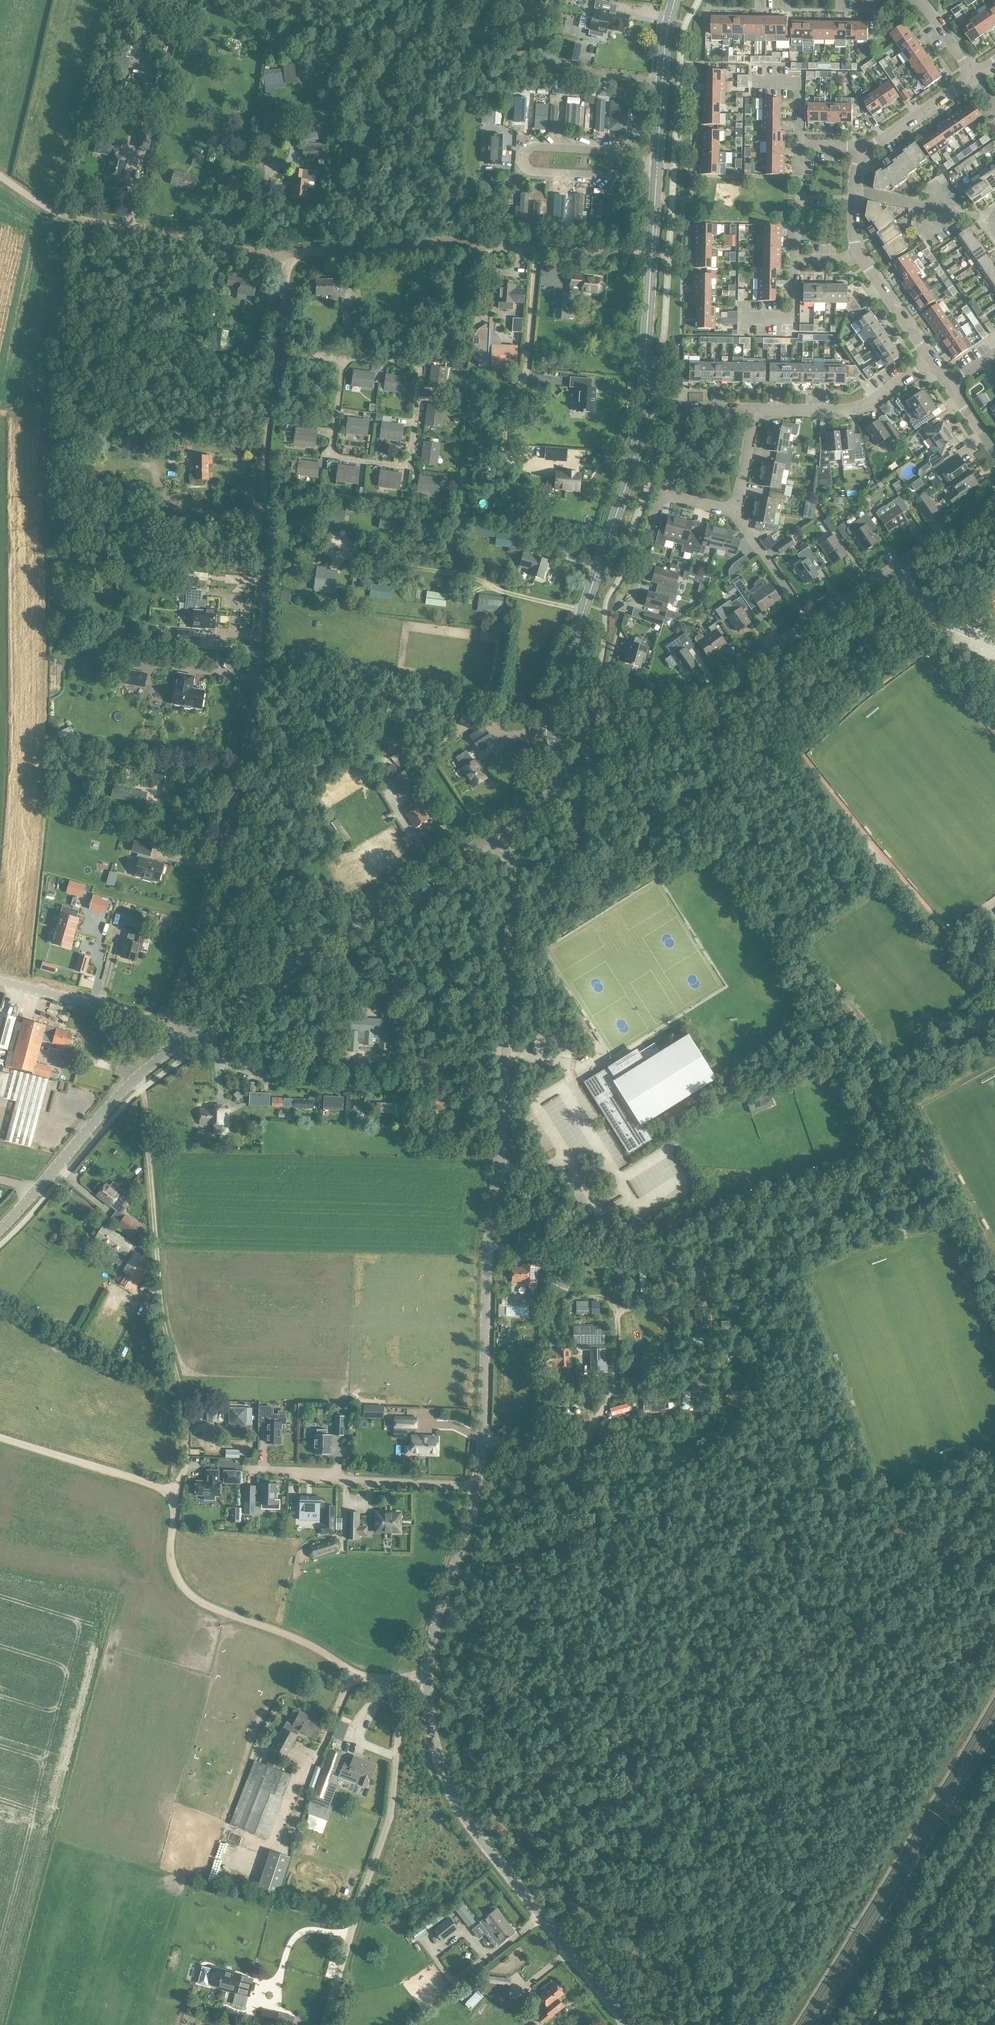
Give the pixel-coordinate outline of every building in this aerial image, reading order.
[(592,19),(587,18),(584,29),(589,30),(588,35),(602,38),(603,33),(605,33),(607,24),(612,25),(612,30),(623,32),(624,27),(627,28),(629,15),(613,12),(615,5),(595,1),(594,8),(592,19)] [(959,5),(951,11),(955,17),(963,11),(959,5)] [(979,16),(990,32),(994,29),(993,28),(994,27),(994,19),(988,9),(979,16)] [(723,40),(724,16),(719,16),(719,17),(712,17),(712,26),(706,26),(706,38),(712,38),(712,40),(723,40)] [(724,16),(723,40),(730,40),(734,40),(734,18),(728,18),(728,16),(724,16)] [(734,18),(734,40),(734,41),(740,41),(740,36),(745,36),(745,16),(741,16),(741,18),(734,18)] [(745,16),(745,36),(756,36),(756,18),(750,18),(750,16),(745,16)] [(756,18),(756,36),(767,36),(767,17),(762,16),(762,18),(756,18)] [(990,32),(979,16),(971,22),(981,36),(986,33),(987,34),(990,32)] [(767,17),(767,36),(766,41),(766,42),(777,42),(778,18),(771,18),(771,17),(767,17)] [(778,18),(777,42),(790,42),(790,36),(788,36),(789,17),(784,17),(784,18),(778,18)] [(803,46),(804,23),(797,23),(797,21),(792,21),(792,46),(803,46)] [(804,23),(803,46),(814,46),(814,41),(815,21),(810,21),(810,23),(804,23)] [(819,21),(815,21),(814,41),(825,41),(825,23),(819,23),(819,21)] [(825,23),(825,41),(836,41),(836,22),(832,22),(832,23),(825,23)] [(840,22),(836,22),(836,41),(847,41),(847,23),(840,23),(840,22)] [(853,23),(847,23),(847,41),(857,42),(858,22),(853,22),(853,23)] [(862,22),(858,22),(857,42),(868,42),(869,32),(869,24),(862,24),(862,22)] [(981,36),(971,22),(961,28),(972,44),(976,41),(975,40),(981,36)] [(897,44),(912,34),(908,28),(909,27),(907,23),(890,35),(897,44)] [(915,39),(912,34),(897,44),(903,53),(919,42),(916,38),(915,39)] [(565,60),(578,63),(582,45),(569,42),(565,60)] [(922,45),(919,42),(903,53),(909,62),(924,51),(920,46),(922,45)] [(924,51),(909,62),(915,70),(931,59),(929,56),(927,56),(924,51)] [(113,54),(110,70),(127,74),(131,58),(113,54)] [(865,66),(868,70),(877,64),(874,59),(865,66)] [(882,67),(887,63),(884,59),(879,62),(882,67)] [(934,63),(931,59),(915,70),(921,79),(936,69),(933,64),(934,63)] [(887,63),(882,67),(888,76),(893,72),(898,69),(892,61),(887,63)] [(285,84),(297,83),(295,64),(283,66),(284,69),(285,84)] [(285,84),(284,69),(264,70),(265,94),(274,94),(274,90),(286,89),(285,84)] [(940,74),(936,69),(921,79),(928,88),(944,77),(941,73),(940,74)] [(708,71),(708,80),(726,81),(726,71),(708,71)] [(893,72),(888,76),(894,85),(900,81),(893,72)] [(726,93),(726,81),(708,80),(708,93),(721,93),(726,93)] [(906,90),(900,81),(894,85),(900,94),(906,90)] [(119,95),(128,97),(143,99),(146,85),(131,82),(131,84),(122,82),(119,95)] [(890,83),(881,89),(892,105),(895,103),(895,102),(900,98),(890,83)] [(881,89),(872,95),(882,110),(887,107),(888,108),(892,105),(881,89)] [(912,99),(906,90),(900,94),(906,103),(912,99)] [(703,92),(703,102),(721,102),(721,93),(708,93),(703,92)] [(862,100),(858,102),(862,116),(864,115),(865,116),(870,112),(874,118),(878,115),(877,114),(882,110),(872,95),(863,102),(862,100)] [(516,96),(515,120),(526,121),(528,97),(516,96)] [(820,123),(821,97),(815,97),(815,105),(809,104),(809,124),(814,124),(814,123),(820,123)] [(826,97),(821,97),(820,123),(826,123),(826,124),(831,124),(831,105),(826,105),(826,97)] [(483,109),(496,109),(496,98),(484,98),(483,109)] [(842,105),(842,123),(848,123),(848,125),(853,125),(853,118),(859,118),(859,117),(862,116),(858,102),(857,98),(853,98),(853,105),(842,105)] [(842,123),(842,105),(842,99),(837,99),(836,105),(831,105),(831,124),(835,125),(835,123),(842,123)] [(596,100),(594,138),(598,142),(602,138),(606,142),(608,140),(609,131),(611,101),(596,100)] [(764,100),(764,110),(781,110),(781,100),(764,100)] [(629,102),(611,101),(609,131),(627,132),(629,102)] [(721,102),(703,102),(703,112),(721,113),(721,102)] [(972,102),(964,108),(974,123),(982,117),(972,102)] [(536,104),(535,128),(547,129),(549,105),(536,104)] [(580,105),(566,105),(565,125),(568,126),(571,125),(571,127),(574,128),(579,127),(580,105)] [(974,123),(964,108),(955,114),(965,129),(974,123)] [(333,110),(301,113),(304,134),(335,131),(333,110)] [(764,110),(763,120),(781,121),(781,110),(764,110)] [(266,112),(265,133),(276,134),(277,112),(266,112)] [(721,113),(703,112),(703,125),(720,126),(721,113)] [(965,129),(955,114),(946,120),(956,135),(965,129)] [(150,115),(146,120),(152,125),(156,120),(150,115)] [(781,121),(763,120),(763,132),(768,133),(781,133),(781,121)] [(956,135),(946,120),(937,126),(940,130),(947,141),(956,135)] [(152,129),(141,127),(137,148),(148,151),(152,129)] [(947,141),(940,130),(931,137),(941,151),(950,145),(947,141)] [(703,131),(703,143),(720,143),(720,132),(703,131)] [(786,133),(781,133),(768,133),(768,143),(785,143),(786,133)] [(503,135),(488,134),(486,164),(501,165),(503,135)] [(941,151),(931,137),(921,143),(931,158),(941,151)] [(720,143),(703,143),(702,153),(720,154),(720,143)] [(768,143),(768,152),(785,153),(785,143),(768,143)] [(877,174),(874,189),(891,193),(907,181),(906,179),(918,170),(916,168),(928,160),(916,143),(904,152),(906,154),(894,163),(896,165),(884,173),(882,170),(877,174)] [(328,147),(303,148),(304,158),(328,157),(328,147)] [(113,149),(108,175),(124,178),(128,160),(119,158),(120,151),(113,149)] [(768,152),(768,163),(785,164),(785,153),(768,152)] [(720,154),(702,153),(702,164),(720,164),(720,154)] [(193,157),(191,166),(202,169),(205,156),(197,154),(195,158),(193,157)] [(785,164),(768,163),(767,176),(785,176),(785,164)] [(720,164),(702,164),(702,175),(720,175),(720,164)] [(964,170),(961,165),(955,170),(958,174),(964,170)] [(317,171),(296,169),(295,176),(293,196),(307,197),(309,182),(316,183),(317,171)] [(175,172),(171,184),(194,191),(198,179),(175,172)] [(992,172),(983,178),(993,193),(994,192),(994,177),(992,172)] [(231,176),(230,196),(240,196),(241,177),(231,176)] [(993,193),(983,178),(974,184),(984,199),(993,193)] [(984,199),(974,184),(972,182),(966,186),(963,183),(955,188),(964,201),(969,197),(975,206),(984,199)] [(523,218),(528,218),(528,194),(525,192),(521,193),(520,218),(523,218)] [(583,224),(584,195),(576,195),(574,224),(583,224)] [(568,210),(569,196),(561,196),(560,222),(567,222),(567,216),(571,217),(572,210),(568,210)] [(604,224),(604,234),(618,235),(618,230),(618,225),(611,224),(613,224),(614,198),(611,197),(606,198),(605,224),(607,224),(604,224)] [(869,203),(867,218),(870,223),(873,222),(880,233),(878,235),(886,247),(884,248),(892,261),(909,249),(900,237),(903,236),(895,224),(897,222),(886,206),(869,203)] [(694,225),(694,236),(712,236),(717,236),(717,225),(694,225)] [(764,226),(764,235),(781,236),(781,226),(764,226)] [(963,247),(977,237),(971,228),(955,239),(957,243),(959,241),(963,247)] [(781,236),(764,235),(757,235),(757,247),(763,247),(781,247),(781,236)] [(712,236),(694,236),(694,247),(712,247),(712,236)] [(983,246),(977,237),(963,247),(967,253),(965,254),(967,257),(983,246)] [(983,246),(967,257),(970,261),(972,260),(976,265),(990,255),(983,246)] [(694,247),(694,258),(711,258),(718,258),(718,252),(712,252),(712,247),(694,247)] [(763,247),(763,257),(781,257),(781,247),(763,247)] [(901,273),(915,263),(920,260),(914,251),(894,264),(901,273)] [(976,265),(980,270),(977,272),(980,275),(994,265),(994,263),(990,255),(976,265)] [(781,257),(763,257),(763,269),(776,269),(781,269),(781,257)] [(711,258),(694,258),(694,269),(711,269),(711,258)] [(901,273),(907,282),(918,275),(921,272),(915,263),(901,273)] [(980,275),(980,276),(982,274),(986,280),(984,281),(986,285),(994,279),(994,265),(980,275)] [(758,269),(758,279),(776,279),(776,269),(763,269),(758,269)] [(693,286),(711,286),(711,280),(716,280),(716,272),(711,272),(707,272),(707,275),(694,275),(693,286)] [(569,274),(568,285),(574,285),(583,286),(582,292),(598,293),(599,280),(584,278),(584,276),(569,274)] [(907,282),(903,284),(909,294),(924,284),(918,275),(907,282)] [(235,278),(233,286),(239,287),(238,294),(254,297),(257,282),(235,278)] [(758,279),(758,290),(775,290),(776,279),(758,279)] [(986,285),(989,288),(991,287),(994,292),(994,279),(986,285)] [(332,281),(316,281),(316,295),(332,295),(332,289),(341,289),(341,282),(332,282),(332,281)] [(928,281),(924,284),(909,294),(915,303),(930,292),(934,289),(928,281)] [(500,285),(499,303),(515,304),(515,303),(525,304),(526,290),(516,290),(516,286),(514,286),(514,284),(513,283),(510,282),(508,284),(508,285),(500,285)] [(814,304),(814,286),(808,286),(808,284),(803,284),(803,304),(814,304)] [(814,286),(814,304),(825,304),(825,284),(821,284),(821,286),(814,286)] [(830,284),(825,284),(825,304),(836,304),(836,286),(836,284),(836,286),(830,286),(830,284)] [(836,286),(836,304),(846,304),(846,311),(848,313),(859,306),(853,297),(847,297),(847,285),(836,284),(836,286)] [(693,286),(693,297),(711,297),(716,297),(716,289),(711,290),(711,286),(693,286)] [(729,297),(735,297),(735,286),(729,286),(729,291),(722,290),(722,297),(729,297)] [(775,290),(758,290),(758,302),(775,302),(775,290)] [(936,302),(930,292),(915,303),(921,312),(936,302)] [(557,294),(554,318),(568,319),(570,295),(557,294)] [(711,297),(693,297),(693,308),(698,308),(711,308),(711,297)] [(975,311),(980,308),(977,303),(971,306),(975,311)] [(930,324),(944,314),(938,305),(924,315),(930,324)] [(859,306),(848,313),(855,323),(861,333),(876,322),(876,323),(878,322),(871,312),(866,316),(859,306)] [(698,308),(698,318),(720,319),(720,316),(718,314),(715,314),(715,308),(711,308),(698,308)] [(353,312),(343,311),(343,336),(354,336),(353,312)] [(946,317),(944,314),(930,324),(936,333),(956,319),(952,313),(946,317)] [(980,317),(984,324),(990,321),(990,320),(985,313),(980,317)] [(513,317),(512,332),(522,333),(523,318),(513,317)] [(720,319),(698,318),(698,330),(715,330),(715,324),(720,324),(738,324),(738,319),(727,319),(720,319)] [(962,328),(956,319),(936,333),(942,342),(962,328)] [(880,327),(876,323),(876,322),(861,333),(867,341),(884,330),(881,327),(880,327)] [(985,325),(991,335),(994,332),(994,329),(990,322),(985,325)] [(170,324),(169,334),(189,338),(191,327),(170,324)] [(489,366),(490,337),(491,324),(490,324),(490,329),(481,329),(478,331),(476,335),(475,338),(474,338),(473,345),(475,345),(475,349),(473,349),(473,356),(474,356),(474,359),(475,361),(477,363),(480,364),(480,367),(489,367),(489,366)] [(982,326),(977,330),(983,339),(988,336),(982,326)] [(220,345),(232,344),(231,327),(219,328),(220,345)] [(966,333),(962,328),(942,342),(948,351),(963,341),(966,338),(964,334),(966,333)] [(886,334),(884,330),(867,341),(874,350),(888,340),(885,335),(886,334)] [(490,337),(489,366),(492,367),(517,368),(518,347),(501,346),(502,345),(501,343),(501,340),(499,337),(490,337)] [(888,340),(874,350),(880,359),(896,348),(893,344),(892,345),(888,340)] [(963,341),(948,351),(955,360),(969,350),(963,341)] [(849,354),(855,350),(848,342),(843,345),(849,354)] [(896,348),(880,359),(886,368),(901,358),(897,352),(898,352),(896,348)] [(861,359),(855,350),(849,354),(855,363),(861,359)] [(722,357),(722,364),(722,382),(728,383),(728,384),(732,384),(733,365),(726,364),(726,357),(722,357)] [(733,357),(733,365),(732,384),(737,384),(737,383),(743,383),(743,365),(744,358),(733,357)] [(802,358),(802,366),(802,385),(806,385),(806,384),(813,384),(813,366),(813,358),(802,358)] [(700,382),(700,364),(689,364),(689,361),(683,361),(683,373),(689,373),(689,384),(700,384),(700,382)] [(711,364),(700,364),(700,382),(706,382),(706,384),(711,384),(711,364)] [(722,364),(711,364),(711,384),(715,384),(715,382),(722,382),(722,364)] [(754,365),(743,365),(743,383),(750,383),(750,384),(754,384),(754,365)] [(766,365),(754,365),(754,384),(758,385),(758,383),(765,383),(766,365)] [(780,385),(781,365),(769,365),(769,383),(776,383),(776,385),(780,385)] [(791,365),(781,365),(780,385),(785,385),(785,383),(791,383),(791,365)] [(802,366),(791,365),(791,383),(797,384),(797,385),(802,385),(802,366)] [(824,366),(813,366),(813,384),(819,384),(819,385),(823,385),(824,366)] [(835,366),(824,366),(823,385),(828,386),(828,384),(834,384),(835,366)] [(834,384),(834,386),(845,386),(845,379),(856,379),(862,375),(856,367),(846,366),(835,366),(834,384)] [(433,367),(430,387),(445,389),(448,369),(433,367)] [(868,367),(863,371),(869,380),(875,376),(868,367)] [(354,371),(352,386),(372,389),(374,374),(354,371)] [(387,375),(384,390),(405,393),(407,378),(387,375)] [(584,412),(594,413),(596,389),(592,389),(593,379),(571,378),(570,388),(579,389),(578,408),(584,409),(584,412)] [(912,412),(930,400),(925,392),(923,393),(922,392),(910,399),(907,395),(896,403),(902,412),(909,407),(912,412)] [(974,400),(977,405),(984,400),(980,395),(974,400)] [(930,400),(912,412),(916,417),(910,421),(913,425),(912,426),(915,431),(927,423),(923,418),(935,410),(933,409),(935,408),(930,400)] [(429,405),(426,425),(440,427),(443,407),(429,405)] [(348,418),(346,433),(367,436),(369,421),(348,418)] [(867,429),(866,429),(877,446),(884,441),(886,445),(892,441),(899,437),(889,423),(883,428),(878,421),(872,425),(871,424),(866,427),(867,429)] [(383,423),(381,438),(401,441),(403,426),(383,423)] [(771,426),(769,439),(789,442),(790,435),(797,436),(799,426),(786,423),(784,429),(771,426)] [(933,446),(951,433),(943,423),(935,429),(931,423),(917,433),(924,442),(929,439),(933,446)] [(296,428),(294,443),(314,446),(316,431),(296,428)] [(840,433),(841,452),(848,451),(849,461),(865,460),(861,445),(854,446),(853,432),(840,433)] [(841,452),(840,433),(827,434),(828,448),(821,449),(820,465),(830,463),(836,463),(835,453),(841,452)] [(930,457),(929,464),(919,470),(918,475),(920,478),(934,469),(954,455),(950,450),(958,444),(951,433),(933,446),(938,452),(930,457)] [(789,442),(769,439),(766,451),(780,453),(779,459),(791,461),(793,451),(787,450),(789,442)] [(424,443),(422,463),(436,465),(439,445),(424,443)] [(547,449),(546,459),(565,460),(566,450),(547,449)] [(196,457),(197,474),(192,473),(190,475),(190,482),(193,487),(200,487),(204,485),(206,483),(206,480),(208,480),(208,464),(212,464),(212,456),(196,457)] [(950,483),(968,471),(957,456),(935,471),(939,477),(945,486),(950,483)] [(791,461),(779,459),(778,464),(764,462),(762,474),(782,478),(783,470),(789,471),(791,461)] [(300,461),(298,474),(317,477),(319,464),(300,461)] [(830,463),(820,465),(819,466),(817,467),(815,489),(833,487),(830,467),(830,463)] [(339,466),(337,481),(357,483),(359,468),(339,466)] [(978,486),(968,471),(950,483),(956,492),(948,498),(952,505),(961,499),(961,498),(978,486)] [(381,472),(379,487),(399,489),(402,475),(381,472)] [(555,483),(556,483),(555,488),(565,489),(579,490),(580,474),(575,473),(567,472),(567,473),(557,472),(556,481),(555,481),(555,483)] [(782,478),(762,474),(760,486),(773,489),(772,494),(785,497),(786,487),(780,485),(782,478)] [(420,477),(417,492),(438,495),(440,480),(420,477)] [(914,501),(927,519),(939,511),(926,493),(914,501)] [(785,497),(772,494),(771,500),(757,497),(755,510),(775,514),(778,501),(786,503),(787,497),(785,497)] [(876,514),(880,519),(888,531),(899,524),(900,526),(907,521),(902,513),(908,509),(907,508),(905,505),(900,498),(888,506),(876,514)] [(104,502),(103,516),(118,518),(120,504),(104,502)] [(325,508),(324,526),(329,527),(329,528),(344,530),(346,507),(334,506),(334,509),(325,508)] [(775,514),(755,510),(753,522),(767,525),(766,530),(778,532),(779,527),(773,526),(775,514)] [(867,515),(857,522),(856,522),(848,528),(847,532),(849,535),(853,536),(855,534),(866,550),(877,543),(869,531),(876,527),(867,515)] [(381,516),(379,529),(400,532),(401,519),(381,516)] [(665,541),(674,543),(680,519),(668,516),(666,526),(665,528),(660,527),(655,545),(664,547),(664,546),(665,541)] [(836,530),(828,518),(824,521),(832,533),(836,530)] [(689,534),(692,522),(680,519),(674,543),(683,545),(681,551),(692,554),(693,551),(697,536),(689,534)] [(470,523),(469,535),(497,539),(496,546),(516,549),(518,528),(470,523)] [(715,549),(720,530),(708,527),(705,535),(698,534),(697,537),(693,553),(702,555),(704,554),(706,547),(715,549)] [(733,533),(720,530),(715,549),(727,552),(727,553),(736,555),(739,541),(731,539),(733,533)] [(771,535),(761,542),(767,550),(776,544),(771,535)] [(834,536),(820,546),(834,565),(847,556),(834,536)] [(790,537),(775,547),(780,555),(795,544),(790,537)] [(794,570),(793,572),(795,575),(797,575),(799,575),(805,584),(818,576),(809,562),(815,558),(808,548),(798,556),(803,563),(795,569),(794,570)] [(651,551),(648,559),(656,561),(658,553),(651,551)] [(525,556),(523,563),(533,566),(530,576),(543,579),(548,561),(536,557),(535,558),(525,556)] [(746,557),(735,564),(739,571),(750,563),(746,557)] [(317,578),(316,590),(336,593),(338,574),(327,572),(327,569),(321,568),(320,579),(317,578)] [(658,590),(677,595),(680,585),(676,584),(678,576),(656,569),(652,582),(660,584),(658,590)] [(684,571),(683,578),(697,582),(699,576),(684,571)] [(741,581),(734,585),(745,602),(752,597),(762,612),(772,606),(771,605),(780,599),(770,585),(768,586),(763,578),(762,579),(759,579),(757,580),(756,581),(755,582),(754,584),(753,586),(755,589),(749,593),(741,581)] [(737,591),(732,584),(725,588),(730,595),(737,591)] [(372,585),(370,597),(390,600),(392,588),(372,585)] [(353,597),(363,597),(363,589),(353,589),(353,597)] [(187,590),(185,619),(193,620),(194,611),(204,612),(204,609),(206,609),(207,600),(202,600),(203,591),(187,590)] [(677,595),(658,590),(657,596),(649,594),(645,606),(665,611),(667,604),(674,606),(677,595)] [(428,592),(425,605),(446,608),(448,591),(445,591),(444,594),(428,592)] [(285,592),(284,601),(292,602),(293,593),(285,592)] [(479,598),(477,612),(502,615),(504,598),(480,594),(479,598)] [(730,599),(716,610),(724,620),(728,618),(738,632),(751,624),(742,611),(747,608),(740,598),(733,603),(730,599)] [(215,627),(216,610),(206,609),(204,609),(204,612),(194,611),(193,620),(193,628),(204,629),(205,626),(209,626),(209,627),(215,627)] [(667,609),(665,616),(677,620),(680,618),(681,613),(667,609)] [(665,616),(645,611),(643,620),(662,626),(665,616)] [(726,645),(720,636),(725,632),(718,621),(709,628),(709,629),(713,633),(705,639),(702,635),(700,634),(695,637),(695,640),(696,642),(698,642),(699,643),(708,657),(718,650),(719,651),(726,645)] [(505,626),(493,625),(492,634),(504,635),(505,626)] [(193,640),(194,632),(178,630),(177,639),(193,640)] [(685,634),(675,641),(666,647),(673,657),(680,667),(680,669),(681,671),(683,672),(685,673),(697,665),(688,651),(694,647),(685,634)] [(629,651),(626,664),(640,668),(643,658),(645,658),(648,649),(637,646),(639,640),(632,638),(628,650),(629,651)] [(128,672),(126,685),(145,689),(148,676),(128,672)] [(176,688),(173,705),(185,708),(185,710),(192,711),(193,709),(202,711),(206,693),(193,691),(195,679),(179,676),(177,688),(176,688)] [(379,736),(387,743),(399,731),(391,724),(379,736)] [(484,727),(470,736),(476,745),(490,736),(484,727)] [(72,736),(68,728),(57,733),(62,741),(72,736)] [(403,747),(391,758),(398,767),(410,757),(403,747)] [(474,760),(473,761),(466,750),(456,757),(463,768),(462,768),(474,786),(486,778),(474,760)] [(341,755),(334,762),(345,775),(352,768),(341,755)] [(75,756),(74,764),(82,765),(82,757),(75,756)] [(118,766),(119,757),(100,756),(100,764),(118,766)] [(350,756),(346,760),(351,766),(356,762),(350,756)] [(410,804),(416,800),(410,792),(416,788),(404,770),(399,774),(392,765),(386,768),(392,778),(389,780),(401,798),(404,796),(410,804)] [(121,767),(120,775),(119,779),(125,780),(127,768),(121,767)] [(114,788),(112,797),(137,801),(136,806),(145,808),(147,794),(114,788)] [(163,789),(162,801),(173,802),(174,790),(163,789)] [(329,811),(317,794),(310,799),(322,815),(329,811)] [(416,800),(410,804),(404,808),(407,814),(407,815),(415,828),(429,819),(416,801),(416,800)] [(335,821),(331,816),(325,821),(328,826),(335,821)] [(339,821),(330,827),(342,846),(351,840),(339,821)] [(135,843),(133,852),(139,853),(138,859),(141,860),(136,876),(144,878),(144,879),(152,882),(152,880),(160,882),(162,874),(164,874),(165,868),(164,867),(164,865),(149,861),(153,848),(135,843)] [(86,886),(70,882),(68,888),(72,889),(70,893),(83,897),(84,893),(86,886)] [(109,899),(94,895),(91,908),(105,912),(109,899)] [(56,928),(75,934),(79,920),(77,919),(80,911),(63,906),(56,928)] [(144,923),(146,913),(138,911),(136,921),(144,923)] [(154,920),(155,915),(148,913),(146,920),(154,922),(154,920)] [(162,926),(176,928),(178,917),(163,915),(162,926)] [(75,934),(56,928),(52,943),(71,949),(75,934)] [(141,952),(146,933),(137,931),(137,933),(129,931),(130,929),(122,957),(136,961),(138,951),(141,952)] [(985,951),(979,952),(979,956),(981,965),(984,964),(987,963),(985,951)] [(85,972),(89,957),(80,954),(76,970),(85,972)] [(352,1018),(349,1052),(358,1052),(359,1042),(364,1042),(364,1044),(374,1045),(374,1043),(379,1043),(379,1054),(390,1055),(392,1020),(368,1018),(369,1008),(376,1009),(377,1000),(357,999),(356,1018),(352,1018)] [(0,1015),(0,1047),(8,1049),(16,1018),(0,1014),(0,1015)] [(11,1066),(10,1067),(35,1074),(34,1075),(49,1079),(52,1068),(37,1064),(43,1041),(44,1035),(55,1038),(53,1044),(53,1045),(69,1049),(73,1034),(57,1030),(47,1027),(47,1026),(23,1020),(22,1024),(11,1066)] [(688,1034),(660,1052),(654,1043),(615,1067),(614,1064),(585,1082),(622,1142),(629,1152),(633,1150),(650,1139),(642,1125),(715,1079),(711,1072),(688,1034)] [(10,1075),(0,1072),(0,1097),(16,1101),(6,1141),(32,1148),(49,1080),(11,1070),(10,1075)] [(233,1096),(238,1101),(243,1096),(238,1091),(233,1096)] [(769,1092),(746,1100),(750,1113),(774,1105),(769,1092)] [(248,1093),(247,1105),(270,1106),(271,1094),(248,1093)] [(324,1096),(324,1110),(344,1111),(345,1097),(324,1096)] [(284,1107),(285,1098),(273,1097),(272,1107),(284,1108),(284,1107)] [(285,1098),(284,1107),(314,1109),(315,1097),(310,1097),(310,1100),(285,1098)] [(355,1102),(354,1111),(371,1112),(372,1098),(365,1097),(365,1102),(355,1102)] [(378,1103),(377,1113),(402,1114),(403,1105),(404,1105),(405,1100),(399,1099),(398,1104),(378,1103)] [(200,1109),(200,1125),(215,1125),(215,1135),(223,1135),(223,1125),(223,1109),(222,1109),(222,1106),(215,1106),(215,1109),(200,1109)] [(123,1214),(125,1211),(127,1208),(124,1206),(127,1201),(123,1198),(127,1192),(126,1191),(114,1182),(110,1187),(107,1185),(98,1196),(118,1212),(111,1220),(133,1237),(141,1226),(127,1215),(126,1216),(123,1214)] [(97,1238),(97,1239),(94,1244),(100,1249),(104,1243),(114,1249),(108,1258),(120,1265),(133,1245),(103,1227),(97,1238)] [(531,1233),(519,1232),(519,1243),(531,1243),(531,1233)] [(125,1272),(129,1274),(136,1279),(141,1281),(142,1282),(153,1263),(136,1253),(125,1272)] [(732,1267),(738,1267),(738,1272),(747,1272),(747,1267),(751,1267),(751,1261),(732,1261),(732,1267)] [(579,1265),(587,1278),(592,1275),(584,1262),(579,1265)] [(523,1265),(523,1268),(513,1268),(513,1282),(522,1282),(522,1285),(538,1285),(538,1266),(523,1265)] [(646,1268),(640,1269),(642,1292),(648,1292),(646,1268)] [(136,1279),(129,1274),(125,1281),(127,1281),(125,1286),(130,1289),(136,1279)] [(556,1274),(552,1281),(567,1288),(571,1281),(556,1274)] [(597,1306),(593,1307),(593,1301),(577,1302),(577,1315),(593,1315),(597,1315),(597,1306)] [(701,1308),(694,1308),(696,1328),(703,1327),(701,1308)] [(742,1319),(721,1321),(722,1329),(743,1327),(742,1319)] [(605,1344),(605,1326),(573,1326),(573,1344),(605,1344)] [(557,1352),(547,1353),(547,1367),(558,1367),(558,1368),(572,1368),(571,1349),(556,1350),(557,1352)] [(607,1349),(590,1349),(591,1372),(607,1372),(607,1349)] [(738,1390),(737,1388),(740,1386),(736,1380),(719,1394),(723,1399),(733,1391),(734,1393),(738,1390)] [(664,1398),(644,1398),(645,1409),(646,1409),(646,1412),(651,1412),(651,1409),(665,1409),(664,1398)] [(613,1409),(615,1415),(632,1411),(630,1404),(613,1409)] [(384,1406),(364,1405),(364,1406),(364,1416),(384,1417),(384,1406)] [(259,1406),(259,1426),(267,1426),(266,1443),(281,1443),(282,1423),(286,1424),(286,1414),(273,1414),(273,1406),(259,1406)] [(229,1408),(229,1426),(247,1426),(247,1408),(229,1408)] [(309,1418),(316,1419),(316,1424),(335,1425),(336,1412),(309,1411),(309,1418)] [(216,1422),(217,1414),(208,1414),(208,1422),(216,1422)] [(344,1416),(336,1415),(335,1435),(343,1436),(344,1416)] [(416,1417),(395,1417),(395,1430),(416,1431),(416,1417)] [(389,1440),(388,1431),(388,1426),(367,1427),(368,1441),(389,1440)] [(315,1454),(330,1454),(330,1434),(327,1434),(327,1429),(317,1429),(317,1434),(316,1434),(315,1439),(314,1439),(314,1448),(315,1448),(315,1454)] [(437,1437),(412,1436),(412,1453),(419,1454),(419,1455),(428,1455),(428,1454),(437,1454),(437,1437)] [(191,1455),(199,1456),(199,1446),(191,1446),(191,1455)] [(241,1460),(265,1459),(265,1446),(241,1447),(241,1460)] [(207,1481),(196,1481),(196,1495),(204,1495),(204,1500),(216,1500),(216,1495),(220,1496),(220,1482),(218,1482),(219,1471),(207,1470),(207,1481)] [(241,1471),(225,1471),(224,1483),(240,1483),(241,1471)] [(351,1493),(362,1485),(359,1481),(348,1489),(351,1493)] [(276,1484),(262,1484),(261,1504),(268,1504),(268,1509),(280,1509),(280,1500),(275,1499),(276,1484)] [(255,1514),(256,1485),(245,1485),(244,1514),(255,1514)] [(300,1496),(300,1520),(319,1520),(320,1496),(300,1496)] [(334,1511),(327,1511),(327,1527),(322,1527),(322,1535),(333,1532),(334,1511)] [(382,1525),(382,1531),(400,1531),(400,1513),(376,1513),(376,1525),(382,1525)] [(359,1515),(348,1515),(347,1538),(358,1539),(359,1535),(363,1535),(363,1526),(359,1526),(359,1515)] [(338,1549),(334,1539),(310,1547),(313,1557),(338,1549)] [(301,1713),(294,1727),(300,1731),(316,1739),(324,1724),(301,1713)] [(343,1741),(349,1724),(340,1720),(334,1737),(343,1741)] [(292,1748),(300,1731),(294,1727),(289,1725),(288,1728),(283,1726),(276,1742),(272,1751),(258,1787),(285,1797),(294,1774),(276,1767),(283,1752),(287,1754),(290,1748),(292,1748)] [(298,1741),(293,1750),(300,1753),(305,1744),(298,1741)] [(323,1769),(333,1772),(340,1753),(330,1749),(322,1769),(323,1769)] [(346,1760),(342,1770),(349,1773),(349,1772),(361,1777),(358,1785),(368,1788),(370,1781),(371,1781),(376,1765),(354,1757),(352,1763),(346,1760)] [(315,1767),(308,1789),(307,1791),(312,1792),(320,1768),(315,1767)] [(322,1798),(333,1772),(323,1769),(322,1769),(312,1794),(322,1798)] [(258,1787),(242,1829),(268,1840),(285,1797),(258,1787)] [(291,1819),(301,1820),(304,1797),(293,1796),(291,1819)] [(284,1827),(282,1832),(292,1835),(294,1831),(284,1827)] [(257,1888),(278,1895),(291,1857),(270,1850),(257,1888)] [(465,1924),(475,1918),(465,1901),(455,1907),(465,1924)] [(497,1910),(484,1921),(495,1935),(493,1936),(499,1944),(514,1932),(497,1910)] [(331,1915),(316,1912),(314,1920),(314,1922),(329,1925),(331,1915)] [(409,1927),(412,1922),(404,1917),(401,1922),(409,1927)] [(450,1918),(434,1931),(442,1942),(459,1929),(450,1918)] [(474,1937),(484,1928),(478,1922),(468,1931),(474,1937)] [(423,1926),(413,1933),(417,1940),(428,1932),(423,1926)] [(564,2008),(558,1999),(564,1994),(556,1984),(559,1982),(556,1978),(564,1972),(560,1967),(539,1984),(546,1991),(537,1998),(545,2008),(542,2010),(545,2014),(539,2019),(543,2024),(564,2008)] [(216,1969),(211,1988),(235,1994),(232,2006),(244,2009),(247,1996),(249,1997),(252,1984),(240,1981),(241,1975),(216,1969)] [(286,1989),(288,1981),(267,1976),(266,1984),(286,1989)] [(486,1976),(485,1989),(510,1993),(512,1979),(486,1976)] [(417,2015),(422,2011),(419,2006),(413,2010),(417,2015)] [(279,2013),(276,2024),(293,2024),(295,2017),(279,2013)]
